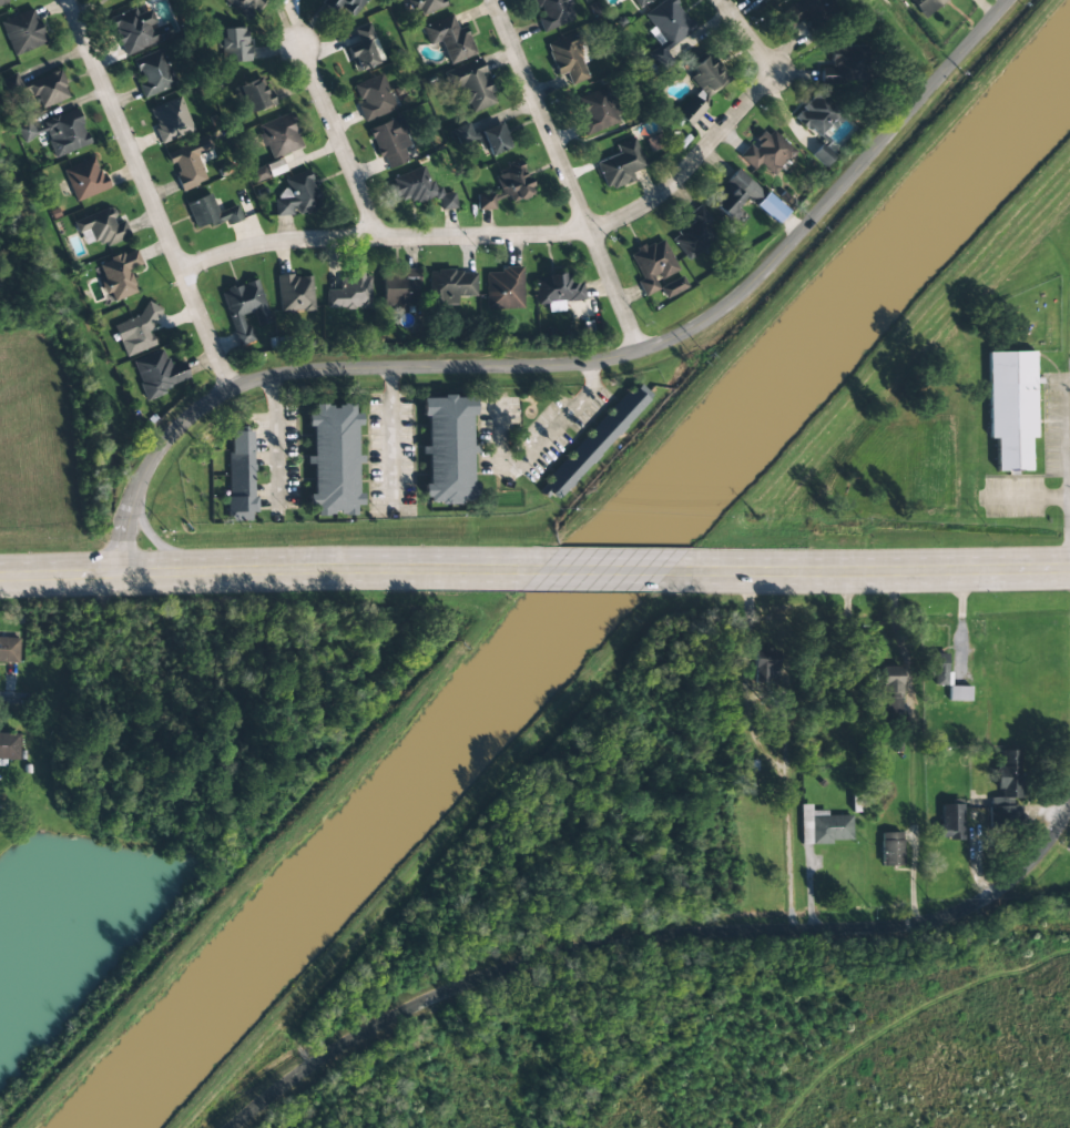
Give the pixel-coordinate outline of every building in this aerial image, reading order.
[(241,19),(262,0),(224,0),(241,19)] [(323,2),(334,11),(337,7),(353,18),(366,0),(324,0),(323,2)] [(414,18),(445,7),(442,0),(407,0),(414,18)] [(542,31),(573,20),(566,0),(531,0),(542,31)] [(649,0),(630,0),(636,9),(649,0)] [(665,50),(694,31),(673,0),(663,0),(641,14),(665,50)] [(779,10),(788,27),(803,19),(811,33),(838,18),(829,0),(818,0),(799,0),(779,10)] [(923,18),(946,0),(909,0),(923,18)] [(124,57),(172,37),(165,22),(155,27),(147,9),(137,13),(134,7),(108,18),(124,57)] [(0,20),(11,55),(44,44),(33,10),(0,20)] [(472,53),(452,12),(421,28),(429,44),(438,40),(449,64),(472,53)] [(345,47),(353,71),(381,62),(370,23),(353,29),(357,43),(345,47)] [(246,28),(220,28),(220,62),(246,62),(246,28)] [(554,77),(567,73),(570,84),(588,80),(574,35),(546,43),(554,77)] [(829,67),(819,67),(819,83),(866,83),(866,45),(829,45),(829,67)] [(142,96),(174,87),(162,50),(130,60),(142,96)] [(684,69),(700,92),(674,110),(684,125),(707,110),(701,100),(728,81),(710,52),(684,69)] [(477,58),(442,73),(450,91),(458,89),(469,113),(496,102),(477,58)] [(69,98),(59,71),(19,84),(16,74),(1,80),(8,96),(30,89),(38,109),(69,98)] [(394,111),(383,74),(350,84),(363,121),(394,111)] [(235,85),(244,113),(272,104),(263,77),(235,85)] [(616,122),(602,88),(577,99),(584,116),(577,120),(583,136),(616,122)] [(842,113),(817,90),(793,114),(817,138),(842,113)] [(146,110),(161,144),(192,131),(177,96),(146,110)] [(53,157),(89,144),(77,111),(41,124),(53,157)] [(257,125),(266,159),(300,150),(292,116),(257,125)] [(406,160),(401,149),(409,145),(396,116),(367,130),(385,170),(406,160)] [(478,138),(485,156),(509,148),(501,123),(470,133),(468,124),(450,130),(456,145),(478,138)] [(765,125),(737,156),(753,170),(760,164),(773,176),(795,152),(765,125)] [(651,153),(664,148),(659,134),(645,139),(651,153)] [(195,156),(206,151),(201,139),(164,154),(181,191),(206,180),(195,156)] [(595,162),(604,191),(632,181),(629,173),(643,169),(633,139),(613,145),(616,154),(595,162)] [(832,154),(821,144),(812,155),(823,165),(832,154)] [(108,189),(94,156),(62,170),(75,202),(108,189)] [(286,172),(281,160),(249,171),(254,183),(286,172)] [(531,193),(520,163),(492,174),(498,189),(473,197),(479,212),(531,193)] [(410,197),(412,204),(435,194),(422,165),(388,181),(397,203),(410,197)] [(753,205),(763,193),(735,169),(722,184),(722,185),(707,202),(733,223),(741,213),(735,209),(744,197),(753,205)] [(271,200),(277,220),(319,204),(307,171),(283,180),(288,193),(271,200)] [(788,211),(765,193),(754,207),(777,225),(788,211)] [(184,203),(195,233),(240,216),(235,204),(215,212),(208,194),(184,203)] [(440,209),(454,207),(452,194),(438,195),(440,209)] [(122,221),(115,223),(109,207),(74,221),(83,244),(96,240),(100,248),(129,237),(122,221)] [(719,240),(703,207),(674,223),(680,234),(673,237),(683,257),(719,240)] [(628,254),(641,281),(636,282),(643,296),(660,288),(664,297),(685,287),(679,275),(661,238),(628,254)] [(95,266),(112,302),(135,292),(125,271),(140,264),(133,248),(95,266)] [(416,270),(380,270),(381,306),(393,306),(393,312),(417,312),(416,270)] [(521,308),(521,270),(485,270),(485,308),(521,308)] [(428,306),(456,306),(456,297),(475,297),(475,271),(428,271),(428,306)] [(326,289),(326,308),(370,308),(369,274),(339,274),(339,289),(326,289)] [(580,302),(580,274),(534,276),(536,304),(580,302)] [(278,275),(278,311),(312,311),(312,275),(278,275)] [(256,326),(269,322),(257,280),(220,291),(236,346),(253,342),(245,315),(252,313),(256,326)] [(154,346),(146,323),(160,318),(155,307),(112,322),(123,356),(154,346)] [(130,363),(145,398),(187,380),(180,362),(169,366),(161,349),(130,363)] [(1033,437),(1032,352),(987,353),(988,439),(995,439),(995,471),(1028,470),(1028,437),(1033,437)] [(650,395),(634,380),(539,488),(554,501),(650,395)] [(471,397),(422,397),(422,504),(471,504),(471,397)] [(356,414),(351,414),(351,405),(312,404),(312,415),(305,415),(305,427),(309,427),(308,506),(314,506),(314,516),(355,516),(356,414)] [(251,512),(251,430),(227,430),(227,512),(251,512)] [(17,637),(0,637),(0,661),(17,661),(17,637)] [(754,650),(754,684),(776,684),(776,650),(754,650)] [(934,685),(946,685),(946,654),(924,654),(924,672),(934,672),(934,685)] [(899,712),(899,667),(882,667),(882,712),(899,712)] [(969,701),(969,685),(948,685),(948,701),(969,701)] [(18,733),(0,733),(0,759),(18,759),(18,733)] [(1020,750),(997,751),(997,796),(988,797),(988,825),(1020,825),(1020,801),(1020,750)] [(754,762),(745,762),(745,784),(754,784),(754,762)] [(960,804),(938,804),(938,839),(960,839),(960,804)] [(799,843),(850,843),(850,814),(811,814),(811,805),(799,805),(799,843)] [(880,833),(881,867),(902,866),(902,833),(880,833)]
